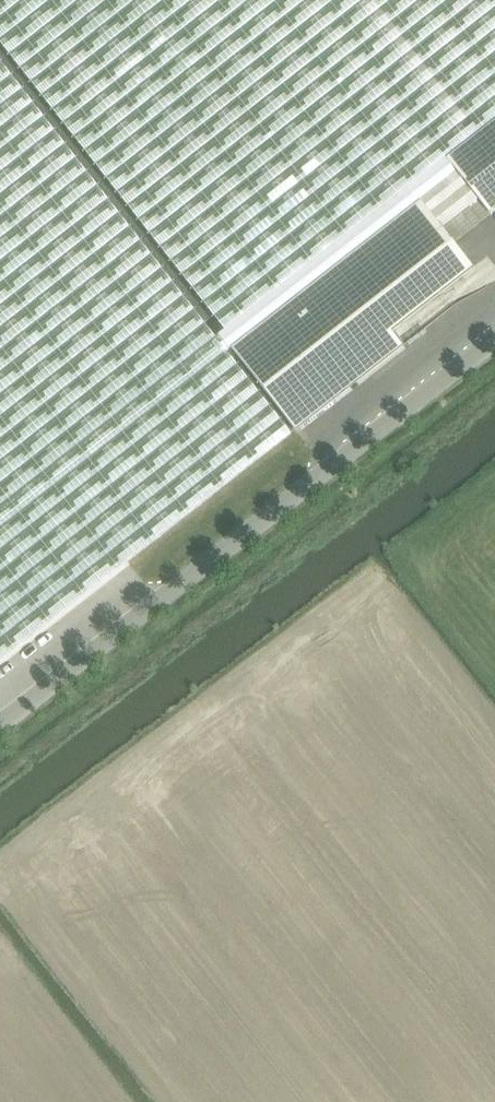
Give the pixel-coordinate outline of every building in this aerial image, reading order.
[(447,158),(482,130),(494,120),(494,0),(0,0),(0,41),(226,330),(447,158)] [(479,199),(447,158),(226,330),(217,337),(0,60),(0,663),(293,434),(228,351),(232,349),(421,201),(443,228),(479,199)] [(482,130),(447,158),(479,199),(490,213),(494,209),(494,120),(482,130)] [(474,268),(443,228),(421,201),(232,349),(297,431),(404,346),(393,332),(474,268)]
